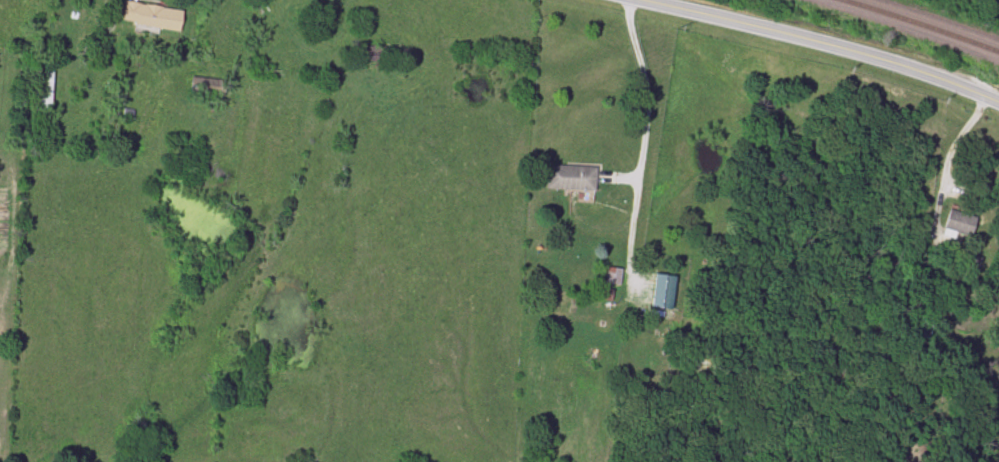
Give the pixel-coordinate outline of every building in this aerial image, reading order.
[(181,31),(183,9),(125,3),(123,25),(181,31)] [(55,37),(67,38),(68,25),(55,25),(55,37)] [(53,71),(33,71),(33,112),(53,112),(53,71)] [(219,95),(219,79),(192,78),(191,95),(219,95)] [(547,189),(596,190),(597,167),(548,165),(547,189)] [(955,238),(958,230),(972,235),(978,219),(952,209),(943,234),(955,238)] [(620,268),(608,268),(607,283),(620,283),(620,268)] [(677,276),(655,273),(652,308),(673,310),(677,276)]
